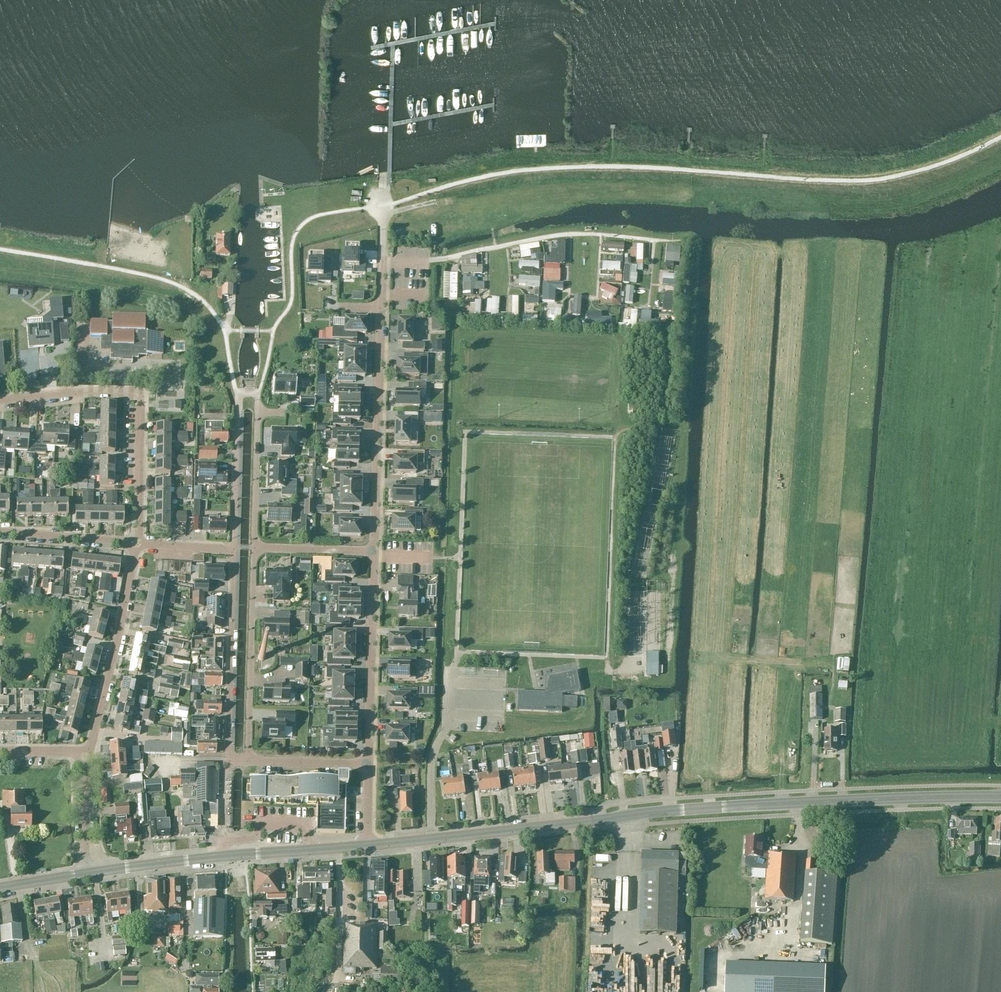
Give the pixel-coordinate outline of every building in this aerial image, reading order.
[(229,256),(230,237),(216,236),(216,256),(229,256)] [(604,242),(603,250),(623,251),(623,243),(604,242)] [(519,246),(520,252),(539,249),(538,243),(519,246)] [(667,246),(666,261),(679,262),(680,247),(667,246)] [(348,248),(348,258),(342,258),(342,273),(365,274),(366,256),(362,256),(362,249),(348,248)] [(320,284),(332,285),(333,270),(326,269),(326,257),(320,257),(320,255),(313,255),(313,257),(312,257),(312,263),(310,263),(309,272),(312,272),(311,278),(320,278),(320,284)] [(520,261),(519,268),(539,269),(539,262),(520,261)] [(603,262),(603,270),(620,271),(620,263),(603,262)] [(623,284),(629,284),(631,266),(625,265),(623,284)] [(544,281),(560,281),(561,270),(545,269),(544,281)] [(449,299),(457,300),(458,274),(450,273),(449,299)] [(520,276),(519,285),(539,287),(540,278),(520,276)] [(544,283),(542,303),(554,303),(556,284),(544,283)] [(232,297),(232,285),(222,284),(222,297),(232,297)] [(599,290),(615,297),(618,291),(602,284),(599,290)] [(627,287),(625,303),(633,304),(634,288),(627,287)] [(574,296),(572,316),(579,317),(582,297),(574,296)] [(493,298),(491,319),(497,320),(499,299),(493,298)] [(28,349),(53,347),(51,320),(63,319),(61,300),(49,301),(50,312),(43,321),(26,322),(28,349)] [(676,300),(664,300),(663,311),(676,312),(676,300)] [(650,312),(643,312),(642,331),(649,331),(650,312)] [(110,352),(110,360),(122,361),(122,359),(138,359),(138,353),(146,354),(146,355),(162,355),(162,335),(146,334),(146,331),(144,331),(144,316),(112,315),(112,323),(106,323),(106,322),(90,321),(89,337),(100,338),(100,352),(110,352)] [(356,335),(368,335),(368,322),(348,321),(348,330),(335,329),(334,341),(356,341),(356,335)] [(413,321),(399,321),(398,344),(406,344),(406,351),(425,351),(425,344),(413,344),(413,321)] [(69,342),(68,324),(59,325),(60,343),(69,342)] [(344,354),(344,363),(365,363),(366,350),(354,350),(354,341),(339,341),(339,354),(344,354)] [(442,342),(432,342),(432,352),(442,352),(442,342)] [(410,362),(398,362),(398,368),(396,368),(396,374),(397,374),(397,376),(419,377),(420,362),(424,362),(424,355),(410,355),(410,362)] [(311,359),(302,359),(302,370),(306,370),(306,365),(311,364),(311,359)] [(365,363),(344,363),(343,371),(338,371),(338,382),(353,383),(353,377),(365,377),(365,363)] [(326,376),(318,376),(318,384),(326,384),(326,376)] [(296,378),(273,377),(273,395),(295,395),(296,378)] [(412,391),(397,391),(397,393),(395,393),(395,399),(397,399),(397,405),(420,406),(420,398),(426,398),(426,385),(412,384),(412,391)] [(341,399),(341,406),(362,407),(362,394),(350,394),(350,388),(335,387),(335,398),(341,399)] [(314,398),(299,398),(299,407),(314,407),(314,398)] [(179,410),(178,402),(164,403),(165,411),(179,410)] [(100,405),(100,412),(100,416),(115,416),(115,404),(100,405)] [(362,407),(341,406),(340,415),(334,415),(334,427),(349,427),(349,421),(361,421),(362,407)] [(404,421),(396,420),(395,444),(417,444),(418,434),(410,434),(410,422),(418,422),(418,414),(404,414),(404,421)] [(115,416),(100,416),(100,428),(115,428),(115,416)] [(227,443),(227,432),(223,432),(223,423),(204,424),(204,432),(211,432),(210,444),(227,443)] [(155,438),(187,439),(187,434),(170,433),(170,426),(155,426),(155,438)] [(34,437),(33,456),(34,456),(34,455),(45,456),(46,448),(53,448),(54,429),(43,428),(42,438),(34,437)] [(115,428),(100,428),(100,436),(83,435),(83,440),(114,440),(115,428)] [(54,429),(53,448),(66,449),(75,450),(76,435),(68,435),(69,430),(54,429)] [(295,430),(272,429),(271,446),(281,446),(281,457),(293,458),(293,447),(295,447),(295,430)] [(4,471),(6,451),(14,452),(15,431),(3,430),(2,442),(0,442),(0,471),(4,471)] [(340,442),(339,449),(360,450),(361,437),(349,437),(349,431),(334,430),(334,442),(340,442)] [(15,431),(14,452),(26,453),(26,455),(33,456),(34,437),(28,437),(28,432),(15,431)] [(187,444),(187,439),(155,438),(155,450),(170,450),(170,443),(187,444)] [(114,440),(83,440),(83,445),(94,445),(99,445),(99,452),(114,452),(114,440)] [(360,450),(339,449),(339,463),(335,463),(335,470),(348,470),(348,464),(360,464),(360,450)] [(170,457),(170,450),(155,450),(155,462),(187,462),(187,457),(170,457)] [(199,460),(217,460),(217,450),(199,450),(199,460)] [(410,459),(395,459),(395,460),(393,460),(393,466),(395,466),(395,473),(417,474),(417,465),(424,465),(425,452),(410,452),(410,459)] [(99,460),(99,472),(114,473),(114,460),(99,460)] [(187,468),(187,462),(155,462),(155,474),(170,474),(170,468),(187,468)] [(216,464),(198,463),(198,485),(215,485),(215,484),(226,484),(227,474),(216,473),(216,464)] [(286,465),(268,465),(268,489),(281,489),(281,497),(295,497),(296,481),(286,481),(286,465)] [(39,478),(40,470),(32,469),(31,477),(39,478)] [(94,472),(82,472),(78,472),(78,477),(99,477),(99,484),(114,485),(114,473),(99,472),(94,472)] [(342,485),(342,493),(363,493),(363,480),(351,480),(351,474),(336,473),(336,485),(342,485)] [(94,481),(72,481),(72,490),(93,491),(94,481)] [(409,488),(394,488),(394,489),(392,489),(392,496),(394,496),(394,502),(416,503),(416,489),(423,489),(424,482),(409,481),(409,488)] [(154,494),(186,495),(186,490),(169,489),(169,482),(155,482),(154,494)] [(29,491),(29,517),(42,517),(42,502),(33,502),(33,498),(34,498),(34,491),(34,483),(29,483),(29,491)] [(42,517),(54,517),(54,491),(55,491),(55,483),(49,483),(49,491),(49,498),(51,498),(51,502),(42,502),(42,517)] [(16,517),(29,517),(29,491),(24,491),(24,498),(25,498),(25,502),(16,502),(16,517)] [(54,491),(54,517),(67,517),(67,502),(58,502),(58,498),(59,498),(59,491),(55,491),(54,491)] [(87,524),(88,493),(83,493),(82,504),(83,504),(83,510),(75,510),(75,524),(87,524)] [(93,493),(88,493),(87,524),(99,525),(99,510),(92,510),(92,504),(93,504),(93,493)] [(111,510),(111,505),(111,493),(106,493),(106,505),(106,510),(99,510),(99,525),(111,525),(111,510)] [(363,493),(342,493),(342,502),(336,501),(335,513),(350,513),(350,507),(362,507),(363,493)] [(186,499),(186,495),(154,494),(154,506),(169,506),(169,499),(186,499)] [(8,513),(8,498),(0,498),(0,513),(8,513)] [(305,504),(304,516),(312,516),(313,505),(305,504)] [(169,514),(169,506),(154,506),(154,518),(169,518),(174,518),(186,518),(186,513),(174,513),(174,514),(169,514)] [(291,506),(267,506),(267,522),(290,523),(291,506)] [(111,510),(111,525),(123,525),(123,510),(111,510)] [(408,518),(393,517),(393,519),(392,519),(392,525),(393,525),(393,532),(415,532),(415,518),(423,518),(423,511),(409,511),(408,518)] [(341,528),(341,537),(361,537),(362,523),(350,523),(350,517),(335,516),(335,528),(341,528)] [(169,530),(169,518),(154,518),(154,530),(169,530)] [(225,533),(225,520),(209,520),(201,520),(201,519),(193,519),(193,532),(225,533)] [(23,578),(25,553),(12,552),(11,567),(20,568),(20,571),(19,571),(18,578),(23,578)] [(38,553),(25,553),(23,578),(27,579),(28,579),(28,572),(27,572),(28,568),(36,569),(38,553)] [(38,553),(36,569),(45,570),(45,573),(44,573),(43,580),(48,580),(50,554),(38,553)] [(50,554),(48,580),(53,581),(54,574),(52,573),(53,570),(62,571),(63,555),(50,554)] [(72,556),(70,572),(82,573),(84,558),(72,556)] [(82,578),(80,590),(85,591),(87,574),(94,575),(96,559),(84,558),(82,573),(82,578)] [(96,559),(94,575),(101,575),(99,592),(104,593),(108,561),(96,559)] [(108,561),(104,593),(109,594),(111,577),(118,578),(120,562),(108,561)] [(331,573),(328,573),(324,573),(324,584),(345,584),(345,578),(354,578),(354,572),(356,572),(356,565),(354,565),(354,564),(331,564),(331,573)] [(224,581),(224,566),(212,566),(204,566),(203,579),(212,580),(224,581)] [(297,570),(297,580),(307,579),(307,569),(297,570)] [(265,571),(265,586),(275,587),(275,591),(274,591),(274,601),(287,602),(288,587),(289,587),(290,572),(265,571)] [(397,576),(396,586),(409,586),(410,577),(397,576)] [(23,578),(18,578),(18,581),(5,580),(5,585),(23,587),(23,578)] [(151,582),(148,594),(163,597),(164,591),(165,585),(151,582)] [(207,583),(193,582),(193,591),(207,592),(207,583)] [(417,618),(417,605),(413,604),(414,587),(398,586),(398,594),(404,594),(404,604),(400,604),(399,618),(417,618)] [(338,606),(359,606),(359,594),(348,593),(348,587),(333,587),(332,598),(338,598),(338,606)] [(103,603),(111,604),(112,594),(104,593),(103,603)] [(204,593),(192,593),(192,608),(204,608),(204,593)] [(148,594),(146,606),(160,609),(163,597),(148,594)] [(223,620),(223,601),(207,600),(207,620),(205,620),(204,628),(220,629),(220,620),(223,620)] [(359,620),(359,606),(338,606),(336,605),(336,614),(330,614),(329,625),(347,626),(347,619),(359,620)] [(146,606),(144,618),(170,623),(171,619),(159,616),(160,609),(146,606)] [(76,615),(75,620),(105,628),(108,616),(94,612),(92,619),(87,618),(76,615)] [(275,621),(264,621),(263,637),(287,638),(288,622),(289,622),(289,613),(277,613),(277,619),(275,621)] [(309,614),(300,614),(300,626),(309,626),(309,614)] [(170,623),(144,618),(141,630),(156,633),(157,626),(169,628),(170,623)] [(105,628),(75,620),(74,625),(85,628),(90,629),(88,636),(102,640),(105,628)] [(331,647),(333,647),(354,647),(354,634),(342,633),(343,627),(325,627),(325,638),(331,638),(331,647)] [(402,631),(402,637),(390,636),(389,650),(410,651),(410,642),(422,642),(423,631),(402,631)] [(434,631),(426,631),(426,639),(434,640),(434,631)] [(136,637),(133,650),(148,653),(164,656),(165,650),(155,648),(156,641),(136,637)] [(191,652),(200,652),(222,652),(222,643),(205,642),(202,642),(202,637),(192,637),(191,642),(191,652)] [(63,639),(59,638),(57,644),(56,644),(54,651),(60,653),(62,646),(61,645),(63,639)] [(184,643),(168,641),(167,647),(182,650),(184,643)] [(354,647),(333,647),(333,655),(327,655),(326,666),(341,667),(342,661),(353,661),(354,647)] [(72,657),(98,664),(101,652),(87,648),(85,655),(81,654),(81,655),(73,653),(72,657)] [(133,650),(131,662),(145,665),(157,667),(158,661),(147,659),(148,653),(133,650)] [(648,651),(648,673),(659,673),(659,651),(648,651)] [(200,662),(222,662),(222,652),(200,652),(200,662)] [(95,676),(98,664),(72,657),(65,655),(64,660),(78,663),(78,664),(82,665),(80,672),(95,676)] [(190,661),(174,658),(173,664),(182,666),(181,672),(188,673),(190,661)] [(849,671),(849,658),(837,658),(837,671),(849,671)] [(401,665),(389,665),(389,679),(416,680),(416,660),(401,659),(401,665)] [(145,665),(131,662),(128,674),(143,678),(143,677),(154,679),(155,673),(144,671),(145,665)] [(221,673),(222,662),(200,662),(198,662),(197,666),(197,673),(206,673),(221,673)] [(307,666),(295,666),(295,680),(307,680),(307,666)] [(160,667),(158,672),(169,675),(170,670),(160,667)] [(331,680),(331,688),(353,689),(353,675),(344,675),(344,669),(326,668),(326,680),(331,680)] [(51,674),(48,680),(55,683),(58,677),(51,674)] [(552,694),(519,692),(518,711),(562,713),(563,705),(564,705),(564,708),(577,708),(577,698),(564,697),(564,703),(563,703),(563,695),(581,691),(578,674),(549,680),(552,694)] [(221,686),(221,677),(204,676),(191,675),(191,682),(198,682),(198,686),(204,686),(204,687),(214,687),(214,686),(221,686)] [(172,679),(161,677),(160,684),(171,686),(172,679)] [(178,679),(177,688),(184,689),(186,680),(178,679)] [(123,681),(121,694),(135,697),(147,699),(148,693),(137,691),(138,684),(123,681)] [(90,686),(75,682),(73,689),(66,687),(65,693),(72,695),(86,698),(90,686)] [(179,689),(159,686),(158,694),(169,696),(168,698),(177,700),(179,689)] [(271,688),(263,687),(263,702),(288,703),(288,702),(294,702),(294,695),(289,695),(289,686),(271,686),(271,688)] [(353,689),(331,688),(331,701),(328,701),(328,708),(340,708),(340,702),(352,702),(353,689)] [(434,688),(420,688),(420,699),(434,699),(434,688)] [(403,696),(388,696),(388,697),(387,697),(386,704),(388,704),(388,710),(410,711),(410,697),(417,697),(418,690),(403,689),(403,696)] [(144,711),(144,712),(145,707),(139,706),(139,704),(134,703),(135,697),(121,694),(118,706),(136,710),(144,711)] [(86,698),(72,695),(69,707),(83,711),(86,698)] [(823,720),(823,696),(810,696),(811,720),(823,720)] [(210,698),(210,704),(210,703),(196,702),(196,711),(203,711),(203,715),(210,715),(210,714),(220,714),(220,704),(220,698),(210,698)] [(613,712),(614,699),(603,699),(603,711),(613,712)] [(628,711),(627,701),(618,701),(618,711),(628,711)] [(118,706),(116,718),(135,722),(137,723),(138,717),(135,717),(136,710),(118,706)] [(65,719),(80,723),(83,711),(69,707),(67,714),(61,712),(60,717),(65,719)] [(189,710),(178,707),(176,717),(186,720),(189,710)] [(327,715),(326,729),(356,730),(356,716),(344,716),(344,710),(329,709),(329,715),(327,715)] [(847,710),(836,710),(836,723),(846,723),(847,710)] [(144,712),(142,722),(154,724),(156,714),(144,712)] [(276,722),(262,721),(262,738),(284,739),(284,728),(293,728),(294,713),(276,712),(276,722)] [(3,714),(3,719),(3,734),(15,734),(16,719),(9,719),(9,714),(3,714)] [(16,719),(15,734),(28,734),(28,714),(23,714),(23,719),(16,719)] [(34,714),(28,714),(28,734),(41,735),(41,719),(34,719),(34,714)] [(60,717),(54,716),(53,721),(53,722),(64,724),(62,731),(68,733),(77,735),(80,723),(65,719),(60,717)] [(220,741),(220,721),(210,721),(209,726),(209,721),(207,721),(207,717),(191,717),(191,728),(204,729),(204,735),(209,735),(209,740),(220,741)] [(135,722),(116,718),(114,731),(128,734),(128,733),(140,736),(141,729),(134,728),(135,722)] [(402,729),(387,729),(387,731),(386,730),(386,737),(387,737),(387,743),(390,744),(390,751),(397,752),(397,744),(409,744),(409,730),(417,730),(417,723),(403,722),(402,729)] [(189,743),(189,730),(190,724),(183,724),(183,747),(197,747),(197,754),(205,754),(205,753),(216,753),(216,744),(197,744),(197,743),(189,743)] [(639,740),(639,734),(646,734),(646,728),(633,728),(632,740),(639,740)] [(355,743),(356,730),(326,729),(322,729),(322,749),(343,749),(343,743),(355,743)] [(182,730),(171,730),(170,742),(182,743),(182,730)] [(623,749),(621,730),(611,731),(613,750),(623,749)] [(825,752),(837,752),(837,730),(825,730),(825,752)] [(674,733),(662,734),(664,748),(673,747),(672,745),(676,744),(675,735),(674,733)] [(595,748),(593,735),(584,736),(585,749),(595,748)] [(550,761),(548,741),(539,743),(541,762),(550,761)] [(109,745),(110,756),(124,755),(123,743),(109,745)] [(181,755),(181,744),(145,743),(144,753),(181,755)] [(634,774),(631,743),(624,744),(626,756),(621,756),(623,776),(634,774)] [(646,773),(643,748),(637,748),(636,743),(631,743),(634,774),(646,773)] [(648,747),(643,748),(646,773),(657,772),(655,752),(649,753),(648,747)] [(795,773),(796,750),(788,750),(787,772),(795,773)] [(582,764),(580,752),(574,752),(575,765),(582,764)] [(540,765),(539,754),(528,756),(529,766),(540,765)] [(110,756),(111,768),(125,767),(124,755),(110,756)] [(514,769),(513,756),(504,757),(506,770),(514,769)] [(504,769),(503,759),(492,760),(493,770),(504,769)] [(550,785),(564,783),(562,766),(556,766),(556,763),(548,764),(550,785)] [(189,801),(189,814),(191,814),(192,817),(193,817),(194,836),(205,835),(204,823),(208,823),(208,818),(217,818),(217,802),(215,802),(215,796),(218,796),(218,772),(214,772),(214,764),(197,764),(197,772),(181,772),(181,779),(170,779),(170,787),(183,787),(183,801),(189,801)] [(125,767),(111,768),(112,780),(126,779),(125,772),(140,771),(139,765),(133,766),(125,767)] [(562,766),(564,783),(578,781),(576,768),(569,768),(568,765),(562,766)] [(154,770),(150,766),(143,775),(148,779),(154,770)] [(524,772),(526,787),(536,786),(534,771),(534,769),(529,769),(529,772),(524,772)] [(515,789),(526,787),(524,772),(523,772),(523,770),(513,771),(514,774),(513,774),(515,789)] [(400,788),(400,773),(385,773),(386,789),(400,788)] [(488,777),(490,792),(500,790),(499,775),(498,775),(498,773),(493,774),(494,776),(488,777)] [(142,783),(141,775),(129,776),(130,784),(142,783)] [(480,793),(490,792),(488,777),(483,777),(482,775),(478,775),(478,778),(480,793)] [(336,782),(250,780),(249,801),(316,803),(316,821),(315,821),(316,821),(316,831),(315,831),(316,831),(316,833),(344,834),(344,832),(345,832),(344,832),(345,822),(346,822),(346,821),(345,821),(345,787),(347,787),(347,777),(336,777),(336,782)] [(453,781),(455,796),(465,795),(463,780),(463,778),(458,778),(458,780),(453,781)] [(444,797),(455,796),(453,781),(447,782),(447,779),(442,780),(443,782),(442,782),(444,797)] [(162,793),(161,780),(143,782),(144,795),(162,793)] [(401,814),(413,814),(412,795),(414,795),(414,789),(406,789),(400,789),(400,795),(401,814)] [(11,827),(31,827),(30,813),(25,813),(24,791),(2,792),(3,811),(10,811),(11,827)] [(138,814),(146,814),(145,796),(137,797),(138,814)] [(464,802),(456,802),(457,818),(465,817),(464,802)] [(127,804),(114,805),(115,817),(116,817),(116,824),(117,835),(126,834),(126,840),(136,839),(134,823),(130,823),(130,824),(126,824),(126,817),(128,816),(127,804)] [(164,813),(163,813),(163,808),(149,809),(150,814),(148,814),(150,839),(169,838),(168,821),(165,821),(164,813)] [(191,814),(189,814),(178,814),(179,837),(194,836),(193,817),(192,817),(191,814)] [(996,819),(995,834),(993,834),(992,843),(988,842),(987,857),(1000,858),(1000,843),(1000,820),(996,819)] [(977,830),(977,820),(957,820),(957,830),(957,835),(977,835),(977,830)] [(793,901),(796,855),(768,853),(768,854),(762,853),(762,840),(746,839),(745,858),(745,865),(749,870),(766,871),(765,900),(793,901)] [(979,845),(969,845),(969,862),(978,862),(979,845)] [(574,853),(555,853),(555,863),(555,871),(570,871),(570,863),(574,863),(574,853)] [(687,855),(642,853),(640,934),(676,935),(678,893),(683,893),(683,879),(681,879),(681,877),(686,877),(687,855)] [(548,864),(548,855),(538,856),(539,864),(538,864),(538,877),(545,876),(545,886),(555,885),(554,875),(552,875),(552,872),(549,872),(549,864),(548,864)] [(614,878),(614,855),(593,855),(593,878),(614,878)] [(517,858),(500,857),(499,879),(503,879),(503,878),(517,878),(517,858)] [(490,859),(475,858),(475,870),(471,870),(470,881),(474,881),(474,887),(489,888),(490,859)] [(465,880),(465,859),(447,860),(448,893),(456,893),(456,886),(465,886),(465,880)] [(444,860),(430,861),(431,873),(423,873),(423,887),(431,887),(431,883),(444,882),(444,860)] [(806,873),(814,874),(815,861),(806,860),(806,873)] [(387,863),(371,862),(370,882),(375,882),(374,897),(387,898),(387,883),(387,863)] [(298,901),(300,901),(310,901),(310,907),(315,907),(315,895),(315,871),(301,872),(302,886),(298,888),(298,901)] [(328,871),(315,871),(315,895),(321,895),(321,890),(327,890),(327,885),(328,885),(328,871)] [(256,879),(256,889),(257,893),(277,892),(276,872),(259,872),(259,878),(256,879)] [(410,898),(410,889),(410,887),(407,887),(407,873),(389,873),(389,885),(396,885),(396,898),(410,898)] [(527,874),(519,873),(518,883),(526,884),(527,874)] [(814,874),(806,873),(805,873),(800,943),(832,945),(837,875),(814,874)] [(216,893),(216,877),(193,878),(194,893),(194,901),(193,901),(193,937),(222,938),(223,902),(215,903),(215,893),(216,893)] [(575,892),(575,878),(559,878),(559,892),(575,892)] [(168,909),(168,897),(165,897),(165,879),(145,880),(146,898),(143,898),(144,912),(151,912),(151,914),(168,914),(168,909)] [(168,897),(168,909),(169,909),(169,916),(175,916),(175,909),(180,909),(179,879),(168,879),(168,897)] [(336,909),(336,891),(326,892),(327,909),(336,909)] [(128,893),(116,895),(118,912),(126,911),(127,920),(131,920),(128,893)] [(456,906),(456,893),(448,893),(448,907),(456,906)] [(118,912),(116,895),(105,896),(108,923),(112,922),(111,913),(118,912)] [(90,898),(79,900),(81,917),(88,916),(89,925),(93,924),(90,898)] [(514,900),(503,899),(502,916),(513,916),(514,900)] [(57,900),(45,902),(51,933),(55,933),(55,934),(65,932),(64,925),(55,927),(53,916),(60,914),(57,900)] [(81,917),(79,900),(67,901),(70,928),(74,927),(73,918),(81,917)] [(51,933),(45,902),(33,904),(36,919),(43,917),(46,934),(51,933)] [(591,931),(607,932),(606,942),(610,942),(612,920),(614,920),(615,904),(593,902),(591,931)] [(275,903),(271,903),(253,903),(253,913),(257,913),(257,918),(263,918),(275,918),(275,916),(287,916),(287,907),(275,907),(275,903)] [(470,904),(462,904),(461,927),(469,928),(470,904)] [(480,904),(471,904),(471,926),(479,927),(480,904)] [(18,925),(16,907),(2,908),(5,927),(0,927),(3,964),(13,963),(11,943),(22,942),(21,925),(18,925)] [(397,921),(397,913),(389,913),(389,927),(400,927),(399,921),(397,921)] [(179,923),(179,916),(169,916),(168,932),(170,932),(170,937),(186,937),(186,923),(179,923)] [(377,969),(378,926),(346,925),(346,939),(344,939),(343,968),(377,969)] [(727,932),(727,944),(736,944),(736,932),(727,932)] [(388,933),(379,933),(379,952),(388,952),(388,933)] [(277,935),(277,944),(285,944),(285,935),(277,935)] [(124,945),(123,937),(111,938),(112,947),(124,945)] [(164,941),(164,938),(153,938),(153,949),(169,948),(169,941),(164,941)] [(126,955),(125,947),(112,948),(113,957),(126,955)] [(610,956),(609,947),(596,947),(597,956),(610,956)] [(274,950),(255,951),(256,963),(275,962),(274,950)] [(105,972),(103,963),(96,964),(97,973),(105,972)] [(726,964),(725,991),(825,991),(826,968),(726,964)] [(399,970),(381,969),(380,985),(398,986),(399,970)] [(218,988),(218,976),(195,977),(195,987),(203,987),(203,991),(210,991),(210,988),(218,988)]
